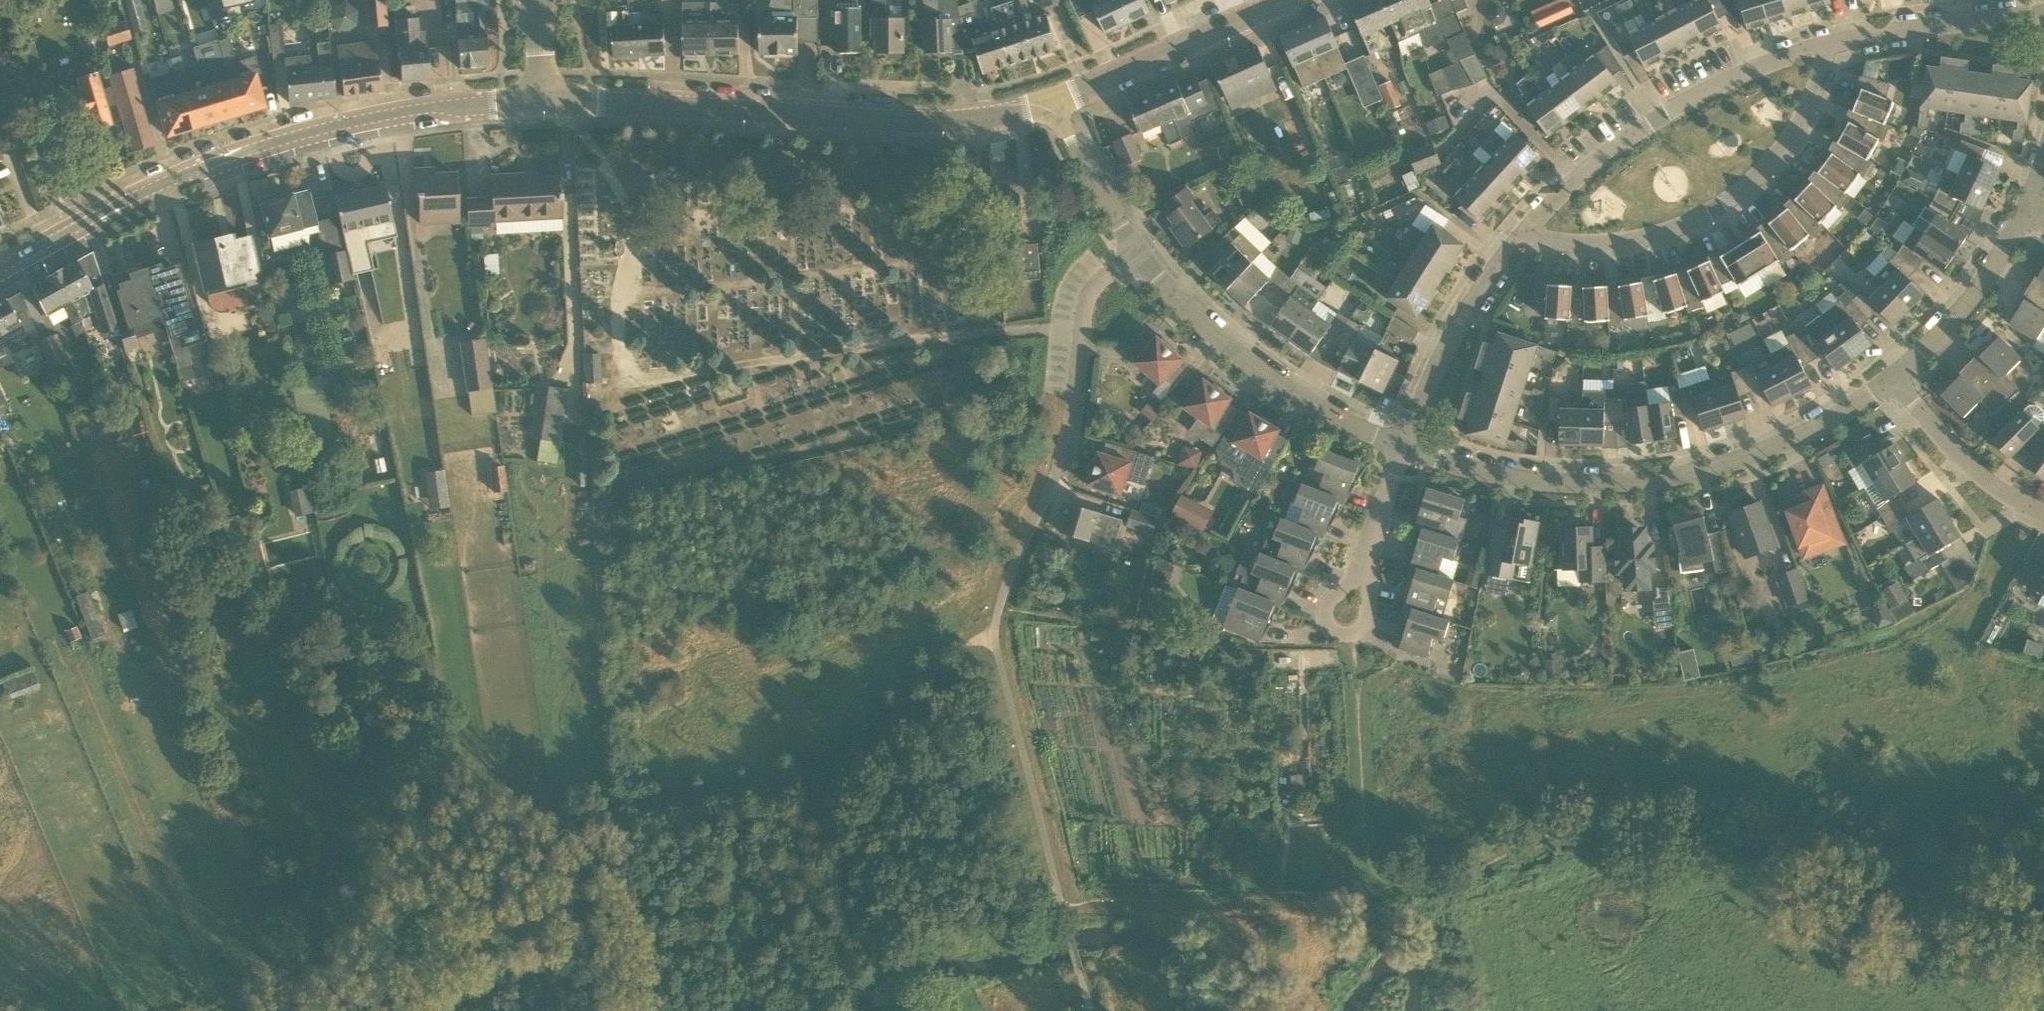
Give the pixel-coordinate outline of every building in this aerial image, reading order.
[(129,15),(142,11),(139,0),(125,0),(129,15)] [(158,13),(173,8),(170,0),(154,0),(158,13)] [(207,2),(210,18),(224,15),(221,0),(215,0),(207,2)] [(223,9),(225,9),(227,17),(241,14),(239,6),(239,5),(238,0),(221,0),(223,9)] [(329,6),(336,31),(359,25),(352,0),(351,0),(329,6)] [(385,0),(365,0),(367,28),(387,26),(385,0)] [(819,18),(819,0),(773,0),(771,2),(770,6),(770,13),(772,13),(772,17),(760,17),(761,54),(798,53),(798,18),(819,18)] [(904,19),(887,19),(887,0),(874,0),(874,19),(873,19),(873,39),(877,39),(877,52),(890,52),(890,56),(901,56),(901,52),(904,52),(904,19)] [(964,35),(959,9),(958,0),(924,0),(924,20),(921,20),(921,36),(926,36),(926,52),(952,51),(952,48),(967,48),(964,35)] [(991,7),(995,19),(999,30),(1006,50),(1001,52),(1005,66),(1033,57),(1022,23),(1021,23),(1014,0),(991,7)] [(1051,28),(1047,15),(1028,21),(1025,14),(1030,12),(1027,0),(1015,0),(1014,0),(1021,23),(1022,23),(1033,57),(1058,49),(1051,28)] [(1123,0),(1101,0),(1092,4),(1106,33),(1128,23),(1121,9),(1126,6),(1123,0)] [(1126,6),(1121,9),(1128,23),(1151,12),(1145,0),(1123,0),(1126,6)] [(1382,0),(1365,0),(1350,7),(1363,36),(1371,54),(1392,45),(1384,27),(1392,23),(1382,0)] [(1420,33),(1406,0),(1382,0),(1392,23),(1400,42),(1420,33)] [(1440,24),(1433,8),(1434,8),(1430,0),(1406,0),(1420,33),(1440,24)] [(1443,4),(1434,8),(1433,8),(1440,24),(1457,62),(1460,60),(1475,54),(1473,50),(1457,13),(1469,8),(1465,0),(1441,0),(1443,4)] [(1667,14),(1684,47),(1703,37),(1686,4),(1687,4),(1685,0),(1672,0),(1677,9),(1667,14)] [(1687,4),(1686,4),(1703,37),(1723,27),(1718,18),(1729,13),(1722,0),(1685,0),(1687,4)] [(1747,29),(1768,23),(1761,0),(1738,0),(1747,29)] [(1784,0),(1761,0),(1768,23),(1789,16),(1784,0)] [(1789,16),(1810,10),(1807,0),(1784,0),(1789,16)] [(1810,10),(1831,3),(1830,0),(1807,0),(1810,10)] [(475,36),(456,38),(459,68),(489,65),(482,1),(471,2),(475,36)] [(712,54),(711,2),(683,3),(684,54),(712,54)] [(740,54),(740,21),(722,22),(722,2),(711,2),(712,54),(740,54)] [(1552,22),(1574,12),(1569,2),(1547,11),(1552,22)] [(959,9),(964,35),(972,35),(984,73),(1005,66),(1001,52),(1006,50),(999,30),(995,19),(981,23),(975,4),(959,9)] [(1639,10),(1647,25),(1647,24),(1664,57),(1684,47),(1667,14),(1657,19),(1650,5),(1639,10)] [(862,53),(862,13),(862,7),(835,8),(835,36),(837,36),(837,53),(862,53)] [(636,56),(633,13),(629,13),(629,11),(607,12),(608,27),(613,26),(614,58),(636,56)] [(666,55),(664,24),(663,11),(633,13),(636,56),(666,55)] [(1338,47),(1339,46),(1326,17),(1303,27),(1325,76),(1346,67),(1346,69),(1348,68),(1345,63),(1338,47)] [(427,47),(420,47),(418,18),(395,20),(400,81),(429,79),(427,47)] [(126,21),(103,28),(108,46),(131,39),(126,21)] [(1645,67),(1664,57),(1647,24),(1647,25),(1628,34),(1645,67)] [(1304,85),(1325,76),(1303,27),(1280,37),(1293,66),(1294,66),(1304,88),(1305,87),(1304,85)] [(381,91),(380,85),(374,42),(336,47),(343,96),(381,91)] [(1503,42),(1488,49),(1495,65),(1510,58),(1503,42)] [(314,81),(316,99),(335,97),(332,65),(329,43),(317,44),(319,67),(321,81),(314,81)] [(1623,69),(1608,45),(1587,61),(1578,48),(1569,54),(1579,67),(1578,67),(1601,97),(1619,83),(1613,76),(1623,69)] [(1268,90),(1276,86),(1259,47),(1213,67),(1226,96),(1264,80),(1268,90)] [(255,73),(238,78),(236,73),(238,70),(233,53),(223,56),(240,114),(265,107),(255,73)] [(1474,85),(1488,77),(1475,54),(1460,60),(1474,85)] [(1570,74),(1561,80),(1584,110),(1601,97),(1578,67),(1579,67),(1569,54),(1561,61),(1570,74)] [(181,55),(170,58),(174,71),(185,68),(181,55)] [(288,102),(316,99),(314,81),(321,81),(319,67),(311,68),(310,55),(289,58),(289,65),(285,66),(285,70),(288,102)] [(223,56),(198,64),(206,88),(216,121),(240,114),(223,56)] [(1948,111),(1955,59),(1941,57),(1940,68),(1927,66),(1918,127),(1929,129),(1931,118),(1928,117),(1929,108),(1948,111)] [(1968,72),(1969,61),(1955,59),(1948,111),(1966,113),(1965,122),(1961,122),(1960,133),(1971,135),(1980,74),(1968,72)] [(1900,61),(1897,78),(1910,80),(1913,64),(1912,64),(1901,62),(1900,61)] [(106,107),(101,90),(96,74),(95,74),(92,62),(73,68),(75,73),(51,80),(55,94),(55,95),(42,98),(48,116),(61,112),(66,129),(90,122),(92,129),(111,123),(106,107)] [(2000,118),(2008,66),(1994,64),(1992,75),(1980,74),(1971,135),(1982,136),(1984,125),(1980,125),(1982,116),(2000,118)] [(2020,79),(2022,68),(2008,66),(2000,118),(2018,121),(2017,130),(2014,130),(2013,141),(2024,142),(2033,81),(2020,79)] [(106,107),(117,104),(131,152),(132,152),(132,151),(154,144),(154,146),(155,145),(132,68),(109,75),(112,86),(101,90),(106,107)] [(188,88),(190,85),(185,68),(174,71),(191,129),(216,121),(206,88),(189,93),(188,88)] [(1439,96),(1441,95),(1452,90),(1443,68),(1429,74),(1439,96)] [(191,129),(174,71),(163,74),(168,91),(172,93),(173,98),(156,103),(166,136),(191,129)] [(1549,136),(1566,123),(1544,93),(1543,93),(1534,81),(1529,74),(1516,83),(1526,97),(1533,97),(1533,98),(1535,100),(1526,106),(1549,136)] [(1543,74),(1534,81),(1543,93),(1544,93),(1566,123),(1584,110),(1561,80),(1553,87),(1543,74)] [(1890,84),(1877,80),(1860,76),(1854,99),(1857,101),(1853,110),(1853,111),(1884,124),(1885,123),(1894,100),(1887,97),(1890,84)] [(1190,111),(1208,104),(1212,113),(1222,108),(1215,93),(1206,97),(1198,79),(1179,87),(1177,82),(1165,88),(1177,117),(1190,112),(1190,111)] [(1384,99),(1384,98),(1376,81),(1375,81),(1362,87),(1370,104),(1370,105),(1384,99)] [(1392,81),(1381,86),(1391,108),(1402,103),(1392,81)] [(1173,119),(1177,117),(1165,88),(1127,104),(1140,133),(1162,124),(1170,144),(1182,139),(1173,119)] [(1867,160),(1867,159),(1879,139),(1884,142),(1890,125),(1885,123),(1884,124),(1853,111),(1853,110),(1849,109),(1840,131),(1843,133),(1838,142),(1837,143),(1867,160)] [(1445,115),(1426,123),(1431,135),(1450,127),(1445,115)] [(1499,149),(1527,174),(1541,157),(1514,132),(1506,141),(1495,130),(1488,138),(1499,148),(1499,149)] [(1125,166),(1142,159),(1131,133),(1114,141),(1125,166)] [(1492,156),(1484,164),(1512,190),(1527,174),(1499,149),(1499,148),(1488,138),(1480,145),(1492,156)] [(1845,193),(1846,192),(1859,175),(1864,177),(1873,162),(1867,159),(1867,160),(1837,143),(1838,142),(1834,140),(1822,161),(1825,163),(1818,172),(1818,173),(1845,193)] [(1980,160),(1986,149),(1962,140),(1957,150),(1968,155),(1958,175),(1991,190),(2001,170),(1980,160)] [(326,152),(332,187),(387,178),(381,143),(326,152)] [(1441,163),(1436,150),(1434,144),(1409,154),(1417,173),(1441,163)] [(1477,157),(1469,165),(1465,162),(1458,170),(1470,181),(1470,180),(1497,206),(1512,190),(1484,164),(1477,157)] [(1351,162),(1332,170),(1338,183),(1357,174),(1351,162)] [(456,174),(433,175),(425,175),(424,169),(415,170),(416,197),(419,197),(420,224),(459,222),(456,174)] [(1820,224),(1821,223),(1836,207),(1840,210),(1850,196),(1846,192),(1845,193),(1818,173),(1818,172),(1815,169),(1801,189),(1803,191),(1796,199),(1795,200),(1820,224)] [(1907,169),(1901,181),(1924,191),(1930,179),(1907,169)] [(1470,181),(1458,170),(1451,177),(1463,188),(1455,197),(1482,222),(1497,206),(1470,180),(1470,181)] [(467,200),(469,227),(495,226),(495,221),(563,217),(561,193),(558,193),(557,177),(536,178),(536,174),(491,176),(492,199),(467,200)] [(1982,210),(1991,190),(1958,175),(1949,195),(1939,190),(1934,199),(1956,212),(1961,201),(1982,210)] [(386,185),(334,196),(338,219),(351,274),(373,269),(362,227),(392,220),(388,201),(386,185)] [(1188,187),(1184,191),(1168,203),(1175,212),(1170,216),(1181,231),(1177,234),(1187,247),(1213,228),(1212,228),(1223,219),(1215,208),(1204,217),(1192,200),(1195,197),(1188,187)] [(268,236),(315,225),(316,225),(316,224),(308,191),(277,198),(274,195),(263,198),(262,202),(260,203),(268,236)] [(1023,217),(1021,195),(1003,196),(1005,219),(1006,228),(1023,227),(1022,217),(1023,217)] [(1778,216),(1770,223),(1769,223),(1790,250),(1791,249),(1808,236),(1812,240),(1825,226),(1821,223),(1820,224),(1795,200),(1796,199),(1793,196),(1776,214),(1778,216)] [(1938,215),(1925,233),(1955,253),(1968,235),(1949,222),(1956,212),(1934,199),(1928,208),(1938,215)] [(316,225),(315,225),(316,232),(329,284),(352,278),(351,274),(343,241),(338,219),(316,224),(316,225)] [(1741,244),(1759,273),(1778,261),(1781,265),(1795,254),(1791,249),(1790,250),(1769,223),(1770,223),(1767,220),(1748,235),(1750,238),(1741,244)] [(1465,244),(1442,230),(1434,224),(1427,234),(1413,225),(1407,234),(1455,264),(1460,256),(1458,255),(1465,244)] [(1292,225),(1287,240),(1299,244),(1304,229),(1292,225)] [(1903,244),(1897,253),(1917,269),(1924,259),(1943,272),(1955,253),(1925,233),(1916,226),(1903,244)] [(1226,290),(1262,252),(1235,227),(1213,247),(1224,257),(1210,272),(1227,288),(1226,290)] [(1450,273),(1455,264),(1407,234),(1401,242),(1414,251),(1408,260),(1441,281),(1447,271),(1450,273)] [(207,295),(260,282),(249,238),(233,242),(231,236),(230,236),(231,240),(221,242),(220,239),(194,245),(207,295)] [(1007,246),(1011,282),(1041,278),(1037,243),(1036,243),(1036,244),(1008,247),(1008,246),(1007,246)] [(1738,286),(1759,273),(1741,244),(1731,250),(1729,247),(1707,257),(1709,261),(1710,260),(1721,285),(1734,279),(1738,286)] [(1917,269),(1897,253),(1888,246),(1881,253),(1890,261),(1875,277),(1883,285),(1909,310),(1925,294),(1908,278),(1917,269)] [(117,329),(117,328),(93,252),(92,252),(55,272),(81,320),(85,330),(92,328),(88,317),(78,298),(89,292),(103,334),(117,329)] [(1279,268),(1262,252),(1226,290),(1227,290),(1228,289),(1245,305),(1259,291),(1271,300),(1289,277),(1279,268)] [(1402,269),(1389,261),(1382,256),(1377,264),(1384,269),(1384,270),(1432,301),(1437,293),(1434,291),(1441,281),(1408,260),(1402,269)] [(1675,269),(1676,273),(1677,273),(1687,306),(1686,306),(1688,311),(1704,306),(1703,301),(1723,292),(1720,285),(1721,285),(1710,260),(1709,261),(1699,265),(1698,262),(1675,269)] [(1340,263),(1333,274),(1347,283),(1354,272),(1340,263)] [(169,334),(169,335),(180,332),(180,333),(196,328),(176,268),(161,273),(159,266),(148,270),(166,326),(166,327),(169,334)] [(2043,267),(2042,266),(2029,287),(2043,296),(2043,267)] [(135,337),(166,327),(166,326),(148,270),(132,275),(134,281),(121,285),(123,291),(119,293),(129,324),(117,328),(117,329),(129,365),(142,360),(135,337)] [(1426,309),(1432,301),(1384,270),(1378,279),(1392,288),(1386,298),(1417,318),(1424,307),(1426,309)] [(30,286),(47,316),(64,306),(74,324),(70,326),(76,336),(85,331),(85,330),(81,320),(55,272),(30,286)] [(1648,316),(1649,321),(1667,318),(1665,313),(1686,306),(1687,306),(1677,273),(1676,273),(1666,277),(1665,273),(1641,278),(1642,282),(1643,282),(1649,316),(1648,316)] [(1290,340),(1311,311),(1318,300),(1300,286),(1289,277),(1271,300),(1282,310),(1270,326),(1290,340)] [(1572,286),(1571,286),(1561,285),(1561,282),(1537,277),(1531,308),(1546,311),(1545,318),(1569,320),(1569,313),(1570,313),(1572,286)] [(1650,328),(1649,321),(1648,316),(1649,316),(1643,282),(1642,282),(1631,284),(1631,280),(1606,282),(1606,286),(1608,286),(1610,321),(1608,321),(1609,326),(1625,325),(1637,331),(1650,328)] [(1571,282),(1571,286),(1572,286),(1570,313),(1584,314),(1584,322),(1608,321),(1610,321),(1608,286),(1606,286),(1596,287),(1596,283),(1571,282)] [(1860,292),(1852,300),(1869,319),(1877,310),(1894,326),(1909,310),(1883,285),(1868,300),(1860,292)] [(2029,287),(2015,308),(2018,310),(2009,323),(2036,340),(2043,328),(2043,296),(2029,287)] [(31,318),(21,291),(6,299),(0,302),(0,349),(6,346),(0,334),(31,318)] [(1840,302),(1822,315),(1854,358),(1872,345),(1859,327),(1869,319),(1852,300),(1845,292),(1837,298),(1840,302)] [(1330,324),(1311,311),(1289,342),(1290,342),(1291,341),(1311,354),(1322,338),(1335,345),(1350,319),(1338,313),(1330,324)] [(1419,332),(1402,321),(1394,315),(1386,328),(1411,344),(1419,332)] [(1794,330),(1796,333),(1813,360),(1823,353),(1837,371),(1854,358),(1822,315),(1805,327),(1803,324),(1794,330)] [(1359,383),(1360,383),(1377,349),(1356,338),(1362,326),(1350,319),(1335,345),(1348,352),(1339,370),(1360,381),(1359,383)] [(1752,323),(1730,330),(1734,342),(1756,335),(1752,323)] [(190,362),(180,333),(180,332),(169,335),(167,336),(177,366),(179,365),(189,362),(190,362)] [(1557,352),(1513,337),(1499,332),(1495,345),(1484,341),(1480,355),(1530,371),(1535,353),(1544,356),(1543,359),(1554,362),(1557,352)] [(1790,344),(1771,354),(1793,396),(1812,386),(1802,366),(1813,360),(1796,333),(1787,338),(1790,344)] [(57,334),(39,341),(48,365),(66,358),(57,334)] [(1171,343),(1168,340),(1168,341),(1164,338),(1162,340),(1157,336),(1135,362),(1160,384),(1153,392),(1163,401),(1187,373),(1178,365),(1184,359),(1172,349),(1174,346),(1171,343)] [(1986,346),(1968,363),(2007,402),(2020,389),(2005,375),(2021,359),(1999,336),(1988,347),(1986,346)] [(484,338),(458,342),(462,368),(488,364),(484,338)] [(1383,392),(1399,360),(1377,349),(1360,383),(1360,384),(1361,382),(1383,392)] [(599,353),(584,354),(586,383),(601,383),(599,353)] [(1793,396),(1771,354),(1742,369),(1751,392),(1763,387),(1773,407),(1793,396)] [(1524,388),(1530,371),(1480,355),(1475,368),(1486,372),(1482,383),(1541,402),(1544,392),(1534,388),(1533,391),(1524,388)] [(1994,414),(1996,413),(2007,402),(1968,363),(1951,381),(1952,383),(1941,394),(1964,416),(1980,400),(1994,414)] [(1735,383),(1714,390),(1725,424),(1747,417),(1740,396),(1751,392),(1742,369),(1732,372),(1735,383)] [(1226,407),(1229,403),(1232,398),(1223,392),(1225,389),(1215,382),(1213,385),(1204,378),(1184,407),(1199,418),(1190,430),(1213,446),(1236,414),(1226,407)] [(1690,385),(1680,389),(1685,413),(1697,409),(1704,431),(1725,424),(1714,390),(1711,379),(1690,385)] [(1614,390),(1615,398),(1617,423),(1618,445),(1620,445),(1618,423),(1629,421),(1632,444),(1654,440),(1649,405),(1648,405),(1645,381),(1628,383),(1628,388),(1614,390)] [(1537,413),(1541,402),(1482,383),(1478,395),(1468,391),(1463,405),(1513,421),(1519,404),(1527,407),(1526,410),(1537,413)] [(542,386),(535,439),(558,442),(565,389),(542,386)] [(1673,415),(1685,413),(1680,389),(1669,390),(1671,402),(1649,405),(1654,440),(1676,437),(1673,415)] [(1604,423),(1617,423),(1615,398),(1614,390),(1605,390),(1605,392),(1583,391),(1583,409),(1582,445),(1604,445),(1604,423)] [(1560,444),(1582,445),(1583,409),(1561,408),(1561,397),(1550,396),(1547,422),(1560,422),(1560,444)] [(1150,401),(1141,412),(1151,421),(1160,410),(1150,401)] [(2007,402),(1996,413),(2005,422),(2016,411),(2007,402)] [(1507,439),(1513,421),(1463,405),(1459,418),(1470,422),(1466,434),(1524,453),(1528,442),(1517,439),(1516,442),(1507,439)] [(2038,405),(2028,405),(2022,411),(1992,440),(1995,443),(1993,444),(2005,456),(2007,454),(2010,457),(2025,442),(2036,453),(2043,441),(2043,410),(2038,405)] [(1225,455),(1237,462),(1233,470),(1237,483),(1257,494),(1266,479),(1286,444),(1275,438),(1278,434),(1280,429),(1271,423),(1272,421),(1262,415),(1260,418),(1250,412),(1225,455)] [(2036,453),(2026,466),(2030,468),(2028,470),(2042,480),(2043,478),(2043,441),(2036,453)] [(1155,456),(1135,451),(1111,443),(1108,455),(1098,452),(1095,463),(1092,462),(1088,473),(1091,474),(1088,485),(1121,495),(1126,479),(1145,485),(1155,456)] [(1862,463),(1874,482),(1905,463),(1893,443),(1875,455),(1868,444),(1847,457),(1853,468),(1862,463)] [(1185,445),(1179,463),(1197,469),(1202,451),(1185,445)] [(538,449),(537,461),(552,463),(556,464),(557,451),(538,449)] [(1360,464),(1322,449),(1316,466),(1327,470),(1319,490),(1301,484),(1346,502),(1347,500),(1346,500),(1344,499),(1348,490),(1349,491),(1353,481),(1361,483),(1361,482),(1357,481),(1363,465),(1360,464)] [(1905,463),(1874,482),(1864,487),(1876,506),(1882,517),(1904,504),(1898,493),(1917,482),(1905,463)] [(502,466),(489,467),(492,493),(506,491),(502,466)] [(444,470),(424,472),(430,509),(450,506),(444,470)] [(1346,502),(1301,484),(1295,501),(1306,505),(1298,525),(1280,518),(1280,519),(1325,536),(1326,535),(1325,534),(1323,534),(1327,525),(1328,526),(1332,515),(1339,518),(1340,517),(1336,515),(1341,501),(1345,502),(1346,502)] [(1844,543),(1830,504),(1823,486),(1798,495),(1802,506),(1788,511),(1804,557),(1844,543)] [(1414,525),(1414,527),(1460,541),(1460,540),(1443,535),(1449,514),(1460,517),(1465,500),(1427,488),(1424,487),(1419,503),(1415,502),(1414,503),(1422,506),(1419,516),(1420,517),(1417,526),(1416,525),(1414,525)] [(289,491),(294,516),(317,512),(313,494),(306,496),(304,488),(289,491)] [(1203,530),(1214,510),(1182,494),(1170,517),(1189,526),(1190,524),(1203,530)] [(1907,517),(1918,536),(1949,517),(1938,498),(1910,514),(1904,504),(1882,517),(1889,528),(1907,517)] [(1159,519),(1159,518),(1162,508),(1143,502),(1140,512),(1159,519)] [(1730,513),(1746,557),(1776,546),(1760,502),(1730,513)] [(1105,531),(1118,535),(1123,520),(1098,512),(1069,503),(1061,532),(1090,541),(1090,540),(1102,544),(1105,531)] [(1140,512),(1132,510),(1127,525),(1154,534),(1159,519),(1140,512)] [(1707,532),(1704,520),(1705,517),(1704,516),(1675,524),(1682,552),(1678,552),(1681,573),(1704,570),(1702,563),(1713,560),(1716,573),(1731,569),(1722,530),(1708,534),(1708,531),(1707,532)] [(1531,563),(1538,522),(1511,517),(1508,529),(1496,526),(1487,573),(1530,581),(1534,563),(1531,563)] [(1920,559),(1920,560),(1927,571),(1949,558),(1942,548),(1961,536),(1949,517),(1918,536),(1906,543),(1916,562),(1920,559)] [(1325,537),(1325,536),(1280,519),(1274,536),(1284,540),(1277,560),(1259,553),(1259,554),(1304,571),(1305,570),(1304,569),(1302,569),(1306,560),(1307,560),(1311,550),(1318,553),(1319,552),(1315,550),(1320,535),(1325,537)] [(1584,527),(1584,524),(1571,524),(1571,528),(1563,528),(1564,569),(1579,569),(1579,581),(1606,580),(1606,546),(1592,547),(1592,527),(1584,527)] [(1455,558),(1460,541),(1414,527),(1418,529),(1414,544),(1409,542),(1409,544),(1417,546),(1414,557),(1415,557),(1412,566),(1409,565),(1409,567),(1455,581),(1455,580),(1437,575),(1444,554),(1455,558)] [(1649,570),(1654,564),(1653,550),(1647,545),(1646,533),(1640,528),(1626,529),(1621,535),(1622,547),(1617,553),(1618,567),(1624,572),(1625,584),(1631,589),(1645,588),(1650,582),(1649,570)] [(2042,550),(2024,584),(2043,594),(2037,604),(2043,606),(2043,552),(2042,550)] [(1244,575),(1239,588),(1238,588),(1283,606),(1284,605),(1282,604),(1285,595),(1286,595),(1290,585),(1297,588),(1298,586),(1294,585),(1299,570),(1304,572),(1304,571),(1259,554),(1253,570),(1254,571),(1251,578),(1244,575)] [(1943,566),(1957,590),(1971,582),(1976,566),(1961,555),(1943,566)] [(1158,560),(1150,582),(1168,589),(1176,567),(1158,560)] [(1404,606),(1404,607),(1450,621),(1444,619),(1455,581),(1409,567),(1409,568),(1413,569),(1409,584),(1404,583),(1404,584),(1412,586),(1409,597),(1410,597),(1407,606),(1404,606)] [(1470,568),(1465,583),(1478,587),(1483,572),(1470,568)] [(1796,569),(1777,576),(1788,606),(1807,599),(1796,569)] [(1898,582),(1882,592),(1892,608),(1908,599),(1898,582)] [(1675,626),(1673,609),(1669,585),(1656,587),(1657,596),(1653,601),(1657,629),(1675,626)] [(1282,606),(1283,606),(1238,588),(1232,605),(1224,626),(1261,641),(1263,639),(1260,638),(1264,629),(1265,630),(1269,619),(1276,622),(1277,621),(1272,620),(1278,605),(1282,606)] [(89,591),(76,595),(92,638),(105,634),(89,591)] [(1445,638),(1450,621),(1404,607),(1404,608),(1408,609),(1404,624),(1399,623),(1399,624),(1407,627),(1403,637),(1404,638),(1402,647),(1400,646),(1399,646),(1399,649),(1400,649),(1400,648),(1427,657),(1434,635),(1445,638)] [(1886,607),(1873,612),(1879,627),(1892,622),(1886,607)] [(2039,656),(2042,644),(2025,639),(2022,651),(2039,656)] [(1694,649),(1678,652),(1685,680),(1700,676),(1694,649)] [(1749,650),(1730,654),(1733,665),(1751,661),(1749,650)] [(1561,661),(1545,661),(1546,676),(1561,676),(1561,661)] [(1517,668),(1512,677),(1525,683),(1532,670),(1523,666),(1517,668)] [(38,688),(32,670),(0,682),(4,692),(6,692),(8,699),(38,688)]
